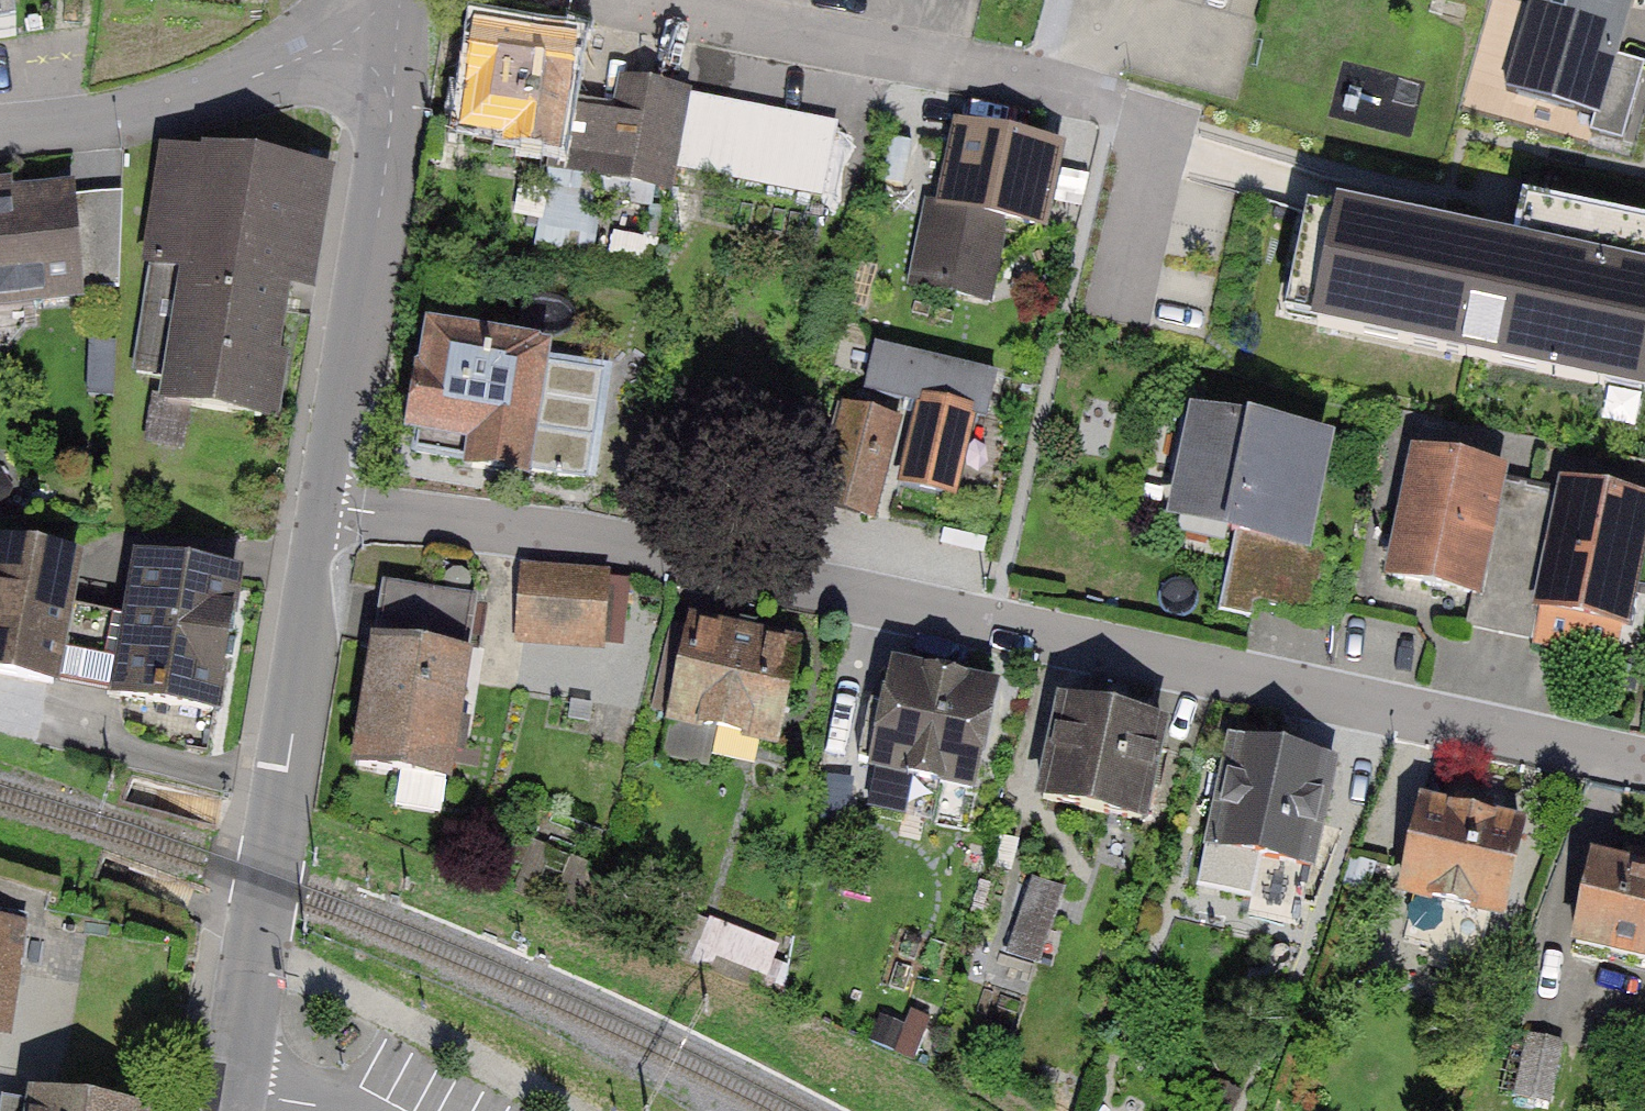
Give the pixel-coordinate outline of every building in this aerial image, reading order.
[(13,36),(8,0),(0,0),(0,38),(13,36)] [(1633,0),(1532,0),(1506,88),(1599,115),(1633,0)] [(569,52),(477,37),(460,144),(549,158),(548,168),(664,187),(668,163),(679,94),(626,85),(620,118),(560,108),(569,52)] [(834,127),(679,94),(668,163),(822,194),(834,127)] [(1036,227),(1053,151),(961,130),(925,291),(982,303),(1001,220),(1036,227)] [(260,419),(302,173),(170,151),(128,397),(260,419)] [(1268,318),(1635,400),(1644,354),(1644,216),(1514,187),(1501,243),(1295,197),(1268,318)] [(0,205),(0,324),(25,321),(23,297),(115,287),(117,194),(0,205)] [(539,352),(427,335),(408,456),(586,483),(593,439),(527,429),(539,352)] [(996,369),(872,340),(860,392),(912,404),(893,485),(955,500),(975,412),(986,414),(996,369)] [(893,425),(854,414),(827,507),(866,518),(893,425)] [(1216,603),(1311,622),(1325,549),(1297,543),(1316,445),(1198,421),(1180,513),(1232,523),(1216,603)] [(1486,601),(1512,470),(1413,451),(1387,581),(1486,601)] [(1644,510),(1644,503),(1563,487),(1538,616),(1622,632),(1644,510)] [(83,552),(0,540),(0,672),(63,682),(83,552)] [(114,704),(225,722),(250,564),(140,546),(114,704)] [(616,577),(533,572),(529,641),(612,645),(616,577)] [(471,601),(382,588),(357,765),(447,777),(471,601)] [(792,641),(678,621),(661,718),(774,738),(792,641)] [(997,684),(882,660),(862,760),(977,783),(997,684)] [(1171,728),(1061,705),(1041,800),(1151,824),(1171,728)] [(1315,867),(1332,759),(1221,741),(1204,850),(1315,867)] [(1516,827),(1421,808),(1404,894),(1499,913),(1516,827)] [(1572,948),(1644,963),(1644,872),(1590,860),(1572,948)] [(1033,872),(1017,951),(1049,958),(1066,878),(1033,872)] [(1,1096),(0,1104),(0,1110),(91,1110),(1,1096)]
